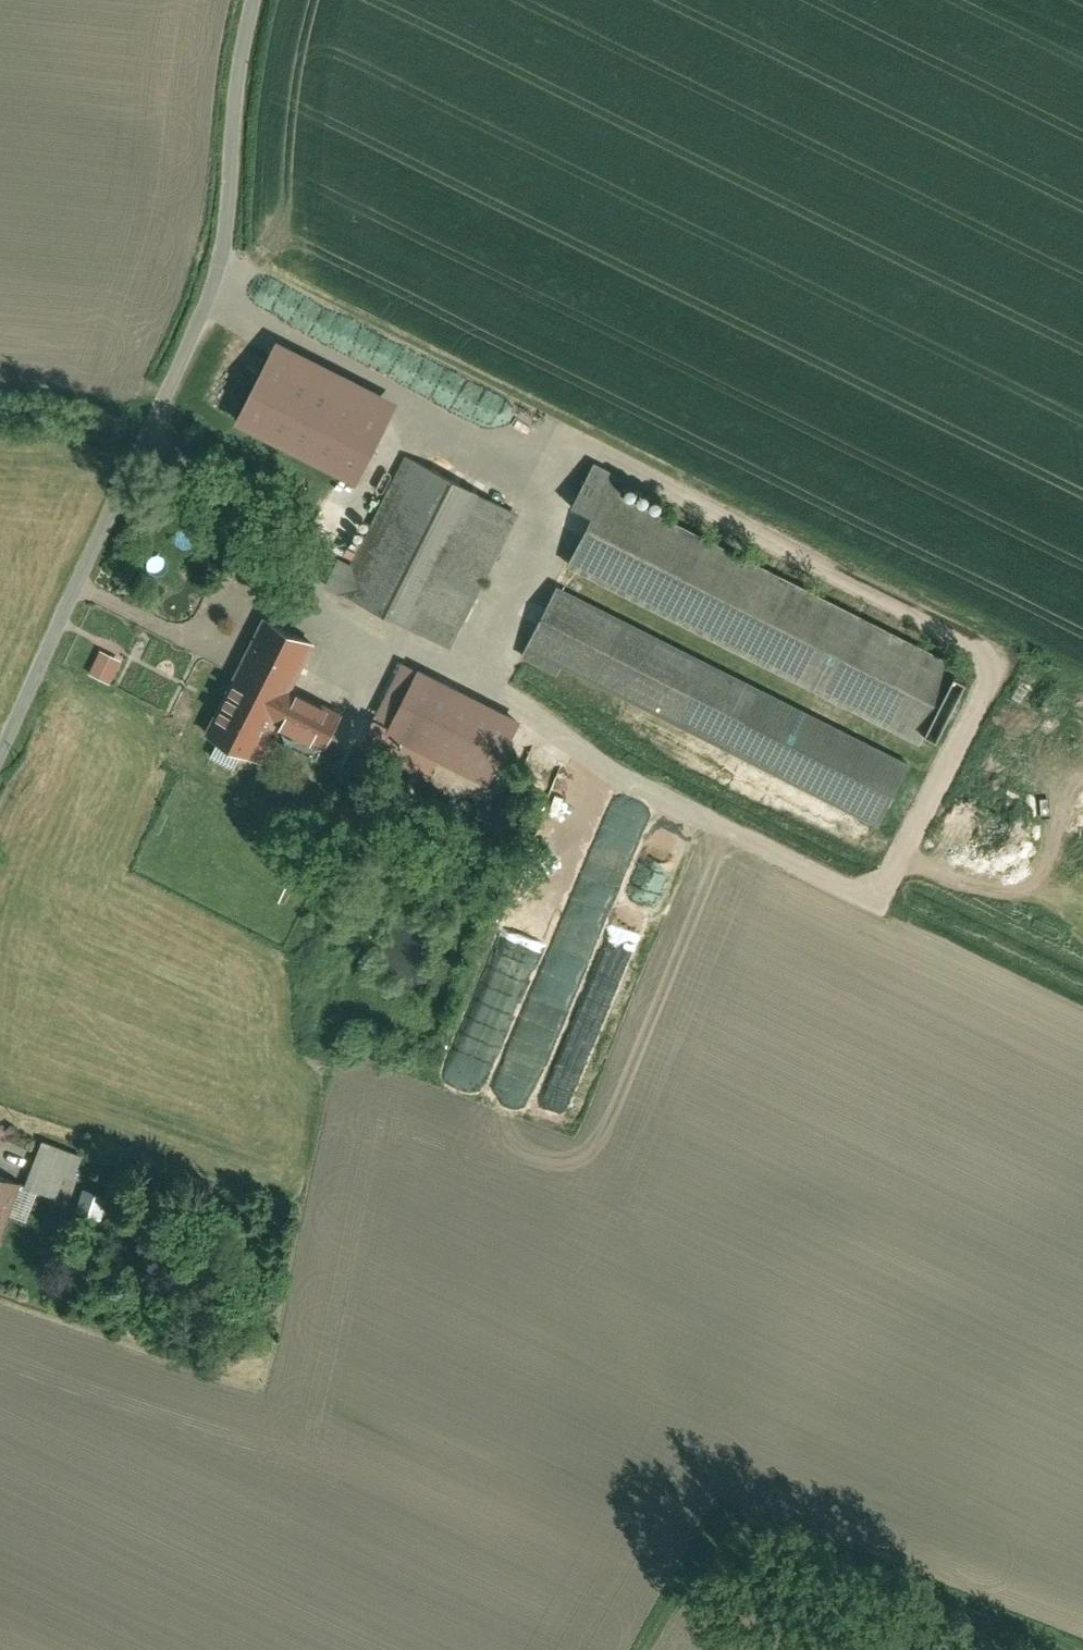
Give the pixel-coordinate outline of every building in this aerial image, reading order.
[(409,396),(285,336),(245,418),(369,478),(409,396)] [(517,513),(401,456),(333,593),(448,651),(517,513)] [(589,518),(565,564),(918,745),(925,730),(938,737),(968,678),(956,671),(958,667),(618,492),(624,479),(591,462),(568,507),(589,518)] [(909,765),(555,583),(517,657),(540,668),(546,659),(876,829),(909,765)] [(314,644),(259,616),(199,734),(254,762),(273,725),(323,750),(343,709),(294,684),(314,644)] [(123,662),(97,651),(86,678),(112,689),(123,662)] [(450,687),(390,656),(350,735),(364,742),(410,766),(450,687)] [(501,960),(456,1079),(484,1090),(529,971),(501,960)] [(540,1117),(561,1125),(605,1004),(586,997),(583,1006),(581,1005),(540,1117)] [(41,1141),(23,1188),(53,1199),(60,1178),(72,1182),(82,1156),(41,1141)] [(21,1184),(0,1176),(0,1236),(21,1184)] [(108,1198),(80,1189),(71,1215),(99,1225),(108,1198)]
